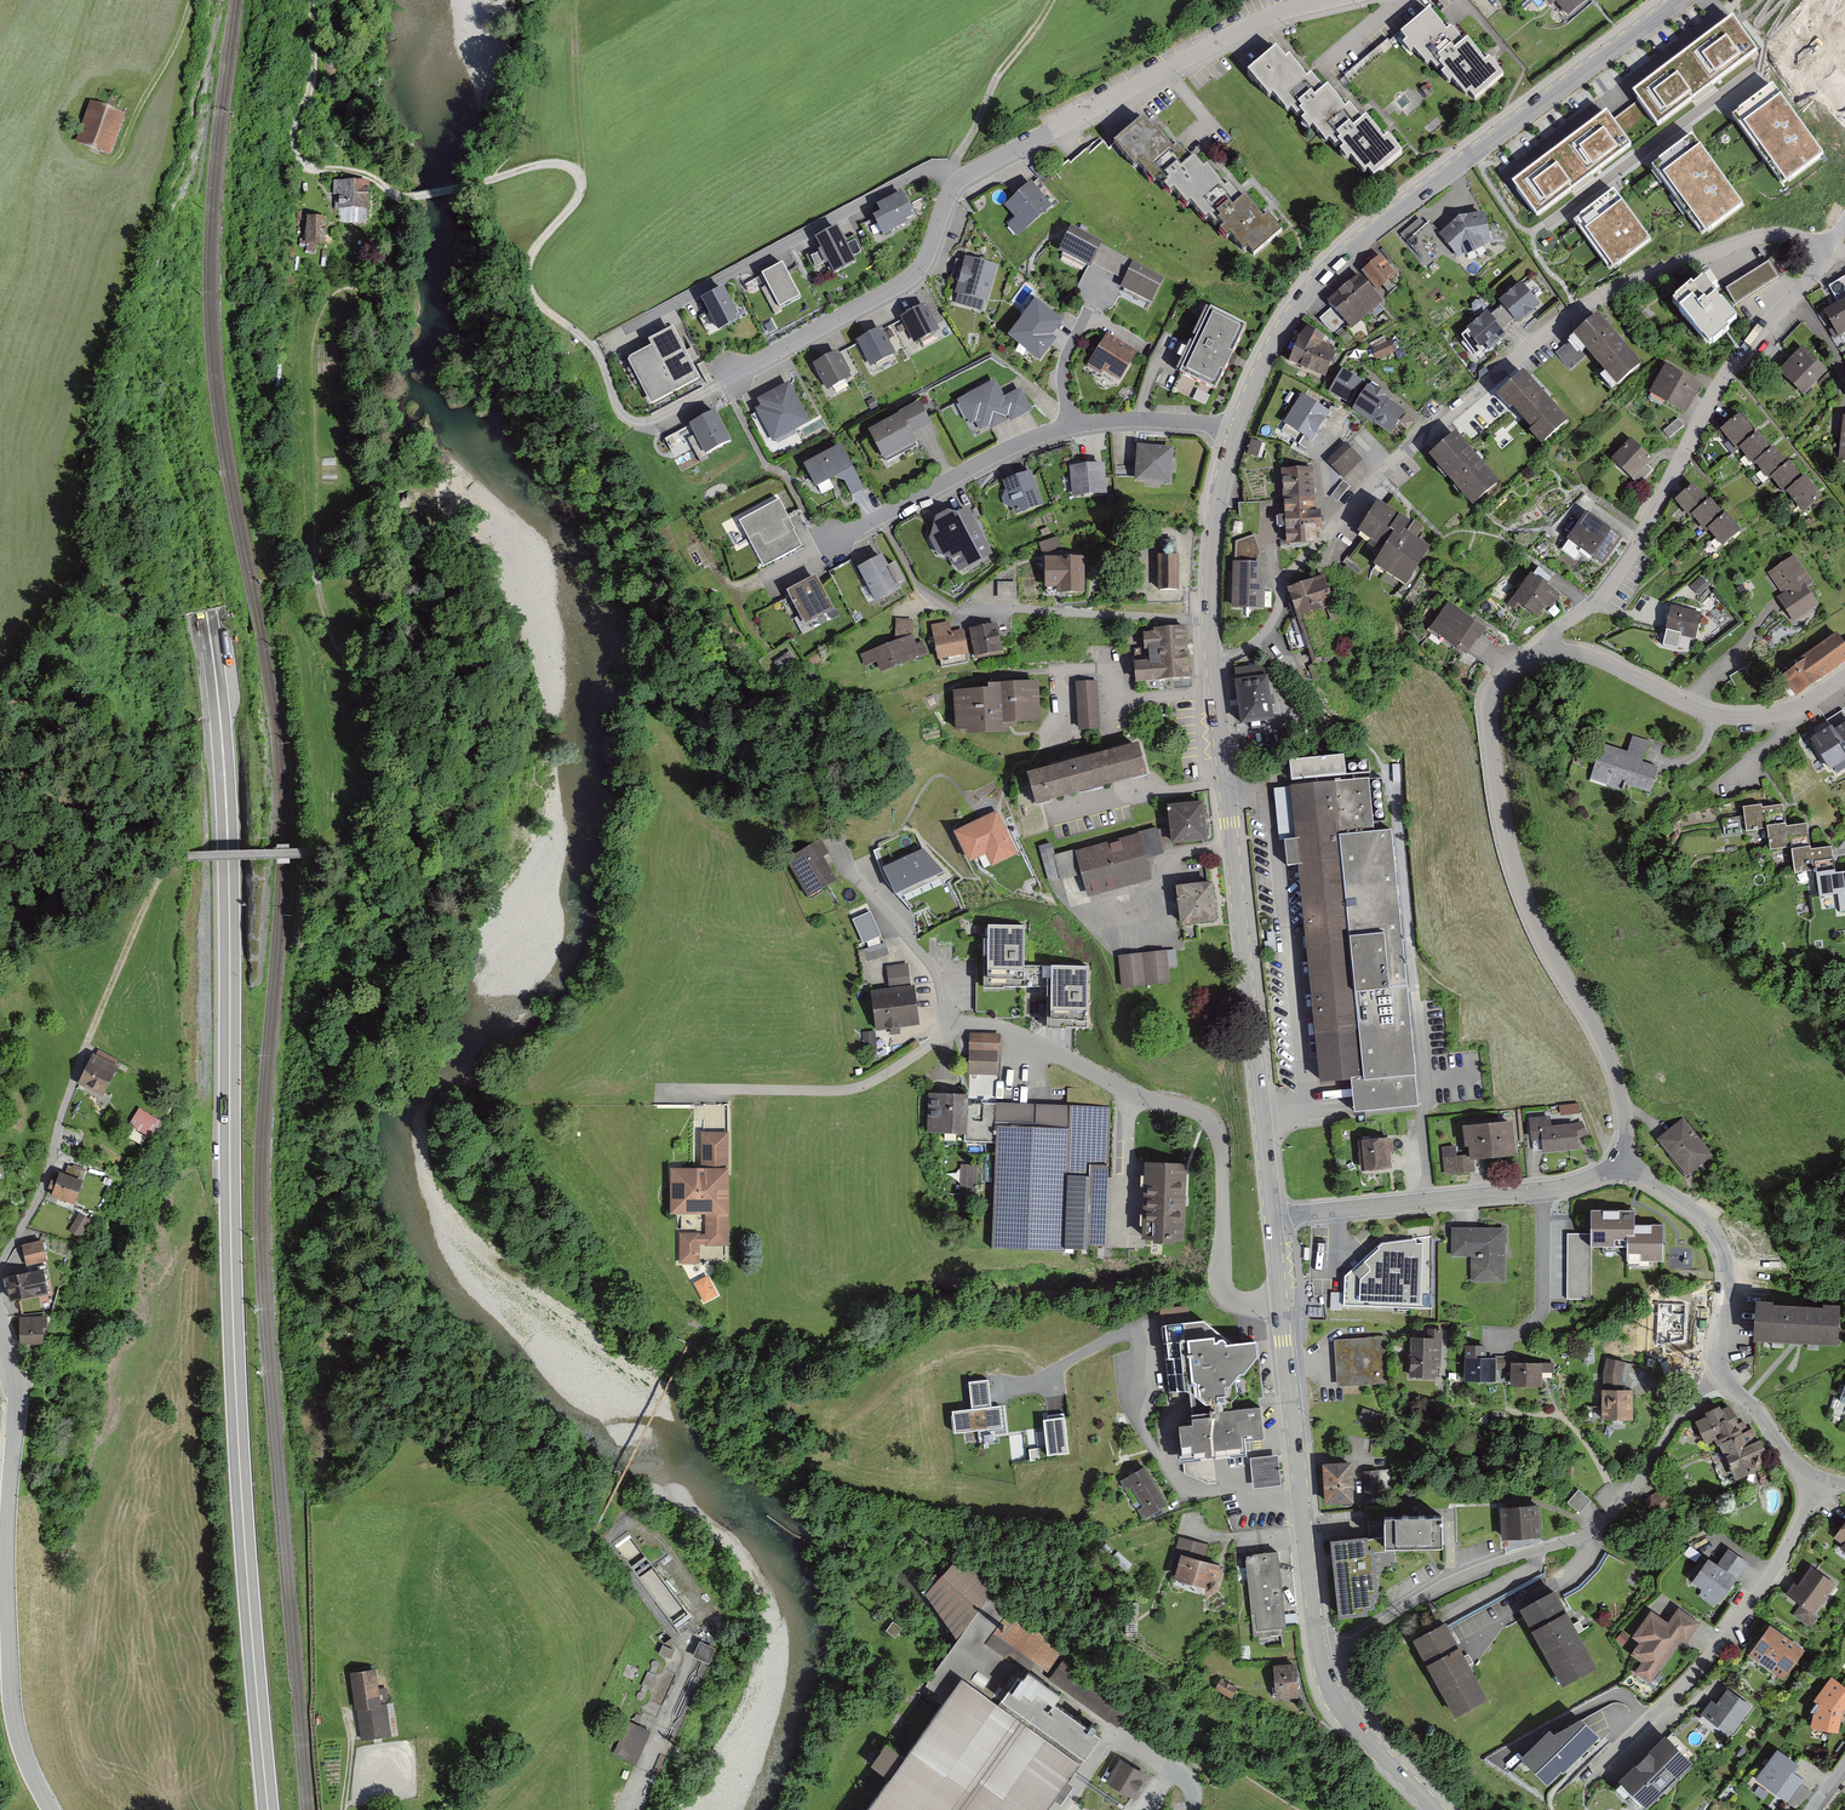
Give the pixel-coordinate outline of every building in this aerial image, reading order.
[(1553,8),(1557,5),(1570,21),(1592,2),(1590,0),(1545,0),(1553,8)] [(1465,46),(1437,12),(1402,40),(1432,77),(1444,68),(1474,105),(1505,80),(1489,61),(1485,64),(1469,45),(1465,46)] [(1732,13),(1632,87),(1656,120),(1757,47),(1732,13)] [(1812,63),(1841,98),(1844,95),(1844,36),(1812,63)] [(1285,65),(1277,55),(1249,79),(1269,103),(1273,99),(1289,117),(1299,117),(1302,118),(1308,125),(1304,128),(1308,133),(1312,129),(1327,146),(1336,150),(1339,148),(1345,155),(1343,158),(1348,163),(1351,160),(1374,183),(1401,157),(1388,143),(1384,146),(1366,127),(1365,119),(1361,122),(1350,109),(1346,112),(1329,92),(1323,96),(1313,83),(1309,87),(1290,64),(1285,65)] [(1772,80),(1731,110),(1782,179),(1823,150),(1772,80)] [(126,111),(90,99),(76,141),(112,153),(126,111)] [(1608,104),(1508,177),(1533,211),(1633,138),(1608,104)] [(1154,136),(1141,121),(1110,146),(1141,183),(1150,175),(1164,192),(1170,187),(1187,207),(1192,203),(1203,217),(1207,214),(1251,266),(1286,238),(1269,217),(1264,222),(1247,201),(1242,204),(1230,189),(1225,192),(1209,173),(1204,177),(1195,166),(1191,167),(1177,149),(1173,153),(1157,134),(1154,136)] [(1692,132),(1651,161),(1702,230),(1743,201),(1692,132)] [(369,185),(335,182),(334,199),(339,199),(337,218),(341,224),(367,225),(374,198),(369,185)] [(1032,185),(1005,208),(1016,220),(1008,227),(1019,239),(1053,209),(1032,185)] [(1613,188),(1574,217),(1611,265),(1650,236),(1613,188)] [(915,219),(903,195),(877,209),(882,217),(864,227),(875,247),(910,228),(907,223),(915,219)] [(1416,209),(1398,224),(1403,229),(1421,215),(1416,209)] [(1498,241),(1490,215),(1473,218),(1468,219),(1459,224),(1447,236),(1434,223),(1407,245),(1430,268),(1445,256),(1459,267),(1469,261),(1480,260),(1489,254),(1491,245),(1498,241)] [(327,221),(307,220),(305,249),(325,250),(327,221)] [(858,266),(837,230),(817,242),(822,252),(811,259),(820,274),(831,268),(837,278),(858,266)] [(1102,246),(1071,231),(1059,255),(1090,270),(1092,265),(1101,248),(1102,246)] [(1133,265),(1101,248),(1092,265),(1125,281),(1133,265)] [(1400,276),(1386,257),(1368,271),(1382,290),(1400,276)] [(997,268),(965,259),(954,296),(958,297),(956,305),(983,313),(997,268)] [(1706,306),(1698,294),(1675,310),(1703,349),(1745,319),(1736,307),(1779,277),(1768,262),(1706,306)] [(1164,282),(1133,266),(1125,281),(1120,291),(1151,306),(1164,282)] [(800,300),(783,267),(762,278),(767,289),(764,291),(776,315),(783,312),(780,310),(800,300)] [(1553,304),(1531,277),(1502,300),(1508,307),(1499,315),(1494,309),(1460,337),(1480,362),(1512,336),(1506,327),(1516,319),(1523,328),(1553,304)] [(1830,287),(1839,303),(1844,300),(1844,279),(1830,287)] [(1378,309),(1357,280),(1324,305),(1346,333),(1378,309)] [(741,323),(724,292),(703,303),(709,314),(719,331),(720,334),(741,323)] [(1839,303),(1825,311),(1839,334),(1844,331),(1844,300),(1839,303)] [(927,302),(902,314),(915,341),(940,330),(927,302)] [(1063,323),(1037,303),(1010,339),(1040,361),(1056,339),(1054,336),(1063,323)] [(1257,327),(1216,309),(1186,378),(1215,389),(1227,396),(1257,327)] [(719,331),(709,314),(700,319),(710,336),(719,331)] [(1648,368),(1606,315),(1575,339),(1589,357),(1617,392),(1648,368)] [(881,324),(855,337),(868,366),(895,353),(881,324)] [(1331,336),(1309,326),(1292,363),(1328,379),(1341,351),(1327,345),(1331,336)] [(701,381),(674,330),(649,343),(653,350),(628,363),(652,407),(701,381)] [(1404,351),(1397,336),(1374,347),(1380,362),(1404,351)] [(1136,354),(1108,337),(1089,369),(1101,376),(1104,371),(1121,381),(1136,354)] [(1575,339),(1571,341),(1557,353),(1573,371),(1589,357),(1575,339)] [(1826,370),(1803,347),(1781,369),(1804,392),(1826,370)] [(840,348),(815,359),(828,390),(854,378),(840,348)] [(1705,381),(1671,364),(1654,397),(1689,414),(1705,381)] [(1576,420),(1534,370),(1502,397),(1544,447),(1576,420)] [(1361,382),(1344,371),(1330,393),(1348,404),(1361,382)] [(1215,389),(1186,378),(1180,373),(1172,394),(1208,408),(1215,389)] [(1002,378),(961,396),(978,434),(1033,410),(1023,388),(1009,394),(1002,378)] [(795,385),(762,403),(766,411),(755,416),(773,450),(817,426),(795,385)] [(1374,422),(1388,402),(1381,397),(1384,393),(1378,389),(1375,392),(1368,388),(1354,409),(1374,422)] [(1328,411),(1302,395),(1282,427),(1309,444),(1319,428),(1335,438),(1348,418),(1331,407),(1328,411)] [(1403,411),(1388,402),(1374,422),(1390,432),(1403,411)] [(927,406),(873,431),(889,465),(926,448),(918,431),(935,424),(927,406)] [(1755,432),(1739,411),(1719,426),(1738,450),(1741,447),(1755,464),(1758,462),(1769,476),(1772,473),(1785,489),(1788,486),(1805,507),(1821,495),(1805,476),(1804,477),(1790,459),(1786,462),(1773,446),(1771,448),(1757,430),(1755,432)] [(706,457),(733,443),(717,415),(689,429),(698,445),(706,457)] [(1687,428),(1679,421),(1667,430),(1672,438),(1687,428)] [(698,445),(688,428),(665,441),(675,458),(698,445)] [(1505,485),(1464,433),(1435,457),(1476,508),(1505,485)] [(1657,458),(1638,438),(1616,459),(1641,485),(1656,470),(1652,466),(1657,458)] [(1266,442),(1251,439),(1246,457),(1261,460),(1266,442)] [(1180,449),(1144,445),(1140,482),(1177,486),(1180,449)] [(1367,461),(1349,445),(1331,464),(1348,480),(1367,461)] [(841,448),(803,468),(820,499),(846,485),(852,496),(864,490),(841,448)] [(1112,464),(1076,467),(1079,497),(1114,494),(1112,464)] [(1041,469),(1006,482),(1011,493),(1005,503),(1009,510),(1020,518),(1054,505),(1041,469)] [(1285,499),(1314,497),(1312,469),(1284,470),(1285,499)] [(1351,489),(1345,483),(1333,496),(1340,502),(1351,489)] [(1714,502),(1701,485),(1678,502),(1691,519),(1696,515),(1710,534),(1714,530),(1727,548),(1748,532),(1735,515),(1730,518),(1717,500),(1714,502)] [(779,489),(728,516),(737,534),(745,532),(784,511),(789,507),(779,489)] [(1314,511),(1314,497),(1285,499),(1288,542),(1316,540),(1315,527),(1321,527),(1320,511),(1314,511)] [(1413,524),(1376,504),(1358,536),(1384,550),(1383,552),(1374,569),(1410,589),(1432,549),(1410,537),(1413,524)] [(933,544),(931,529),(921,520),(902,527),(902,537),(920,576),(953,595),(994,569),(999,558),(975,510),(959,514),(943,522),(933,544)] [(804,548),(784,511),(745,532),(764,569),(804,548)] [(1627,539),(1592,515),(1565,553),(1578,561),(1587,548),(1610,564),(1627,539)] [(1058,535),(1039,541),(1043,552),(1062,546),(1058,535)] [(1260,560),(1261,554),(1255,536),(1236,543),(1234,564),(1258,566),(1260,560)] [(1383,552),(1362,540),(1343,563),(1367,578),(1383,552)] [(1176,543),(1161,544),(1161,559),(1158,559),(1158,595),(1180,595),(1180,558),(1176,558),(1176,543)] [(892,555),(863,570),(881,606),(911,590),(892,555)] [(1084,556),(1045,556),(1045,586),(1065,586),(1065,592),(1084,592),(1084,556)] [(1815,585),(1798,557),(1771,573),(1786,598),(1780,602),(1794,625),(1821,608),(1809,588),(1815,585)] [(1258,566),(1234,564),(1231,611),(1264,612),(1265,608),(1272,608),(1272,593),(1266,588),(1266,582),(1261,582),(1261,567),(1258,566)] [(1571,598),(1539,571),(1515,599),(1539,621),(1551,608),(1559,612),(1571,598)] [(837,614),(816,574),(787,588),(802,617),(795,620),(804,637),(816,630),(814,626),(837,614)] [(1711,586),(1703,577),(1692,587),(1700,595),(1711,586)] [(1357,664),(1324,579),(1287,593),(1296,622),(1292,624),(1286,637),(1292,655),(1306,651),(1317,678),(1357,664)] [(1016,581),(998,581),(998,598),(1016,597),(1016,581)] [(1495,632),(1457,604),(1438,630),(1476,658),(1495,632)] [(1705,611),(1674,605),(1667,635),(1699,642),(1705,611)] [(984,625),(970,628),(976,655),(1003,649),(998,625),(1000,625),(998,613),(983,615),(984,625)] [(913,618),(896,618),(894,640),(861,654),(865,666),(877,661),(881,669),(927,654),(924,641),(917,643),(912,635),(913,618)] [(950,620),(930,624),(938,660),(969,653),(965,632),(959,629),(952,630),(950,620)] [(1787,666),(1804,691),(1844,664),(1844,628),(1787,666)] [(1149,639),(1150,648),(1138,649),(1142,686),(1161,685),(1161,692),(1193,689),(1194,682),(1199,681),(1193,632),(1161,634),(1161,638),(1149,639)] [(796,658),(790,649),(774,660),(779,668),(796,658)] [(1242,683),(1235,684),(1241,727),(1280,721),(1274,679),(1268,680),(1266,669),(1240,673),(1242,683)] [(989,687),(949,689),(951,729),(999,727),(998,720),(1038,718),(1036,679),(988,681),(989,687)] [(1102,683),(1078,684),(1080,732),(1104,731),(1102,683)] [(1844,706),(1821,722),(1828,732),(1810,745),(1831,775),(1844,765),(1844,707),(1844,706)] [(1632,750),(1616,745),(1603,783),(1635,794),(1637,787),(1660,794),(1668,771),(1651,765),(1659,744),(1637,736),(1632,750)] [(1138,742),(1030,771),(1038,799),(1146,771),(1138,742)] [(1360,756),(1295,763),(1297,784),(1362,775),(1360,756)] [(1357,778),(1303,785),(1273,788),(1282,866),(1303,864),(1324,1081),(1353,1079),(1356,1110),(1419,1104),(1416,1075),(1416,1067),(1394,828),(1374,830),(1368,776),(1357,778)] [(1205,798),(1167,801),(1170,836),(1174,840),(1208,838),(1205,798)] [(1741,805),(1744,827),(1764,824),(1767,845),(1789,842),(1793,872),(1813,869),(1817,898),(1835,895),(1837,910),(1844,909),(1844,868),(1834,869),(1831,842),(1807,846),(1804,820),(1781,823),(1778,800),(1741,805)] [(1022,857),(1000,817),(962,837),(977,866),(991,859),(997,870),(1022,857)] [(1172,841),(1170,836),(1160,839),(1159,834),(1084,854),(1083,847),(1065,852),(1062,840),(1038,846),(1051,892),(1064,889),(1070,915),(1099,907),(1097,900),(1159,883),(1151,855),(1163,852),(1161,844),(1172,841)] [(832,855),(820,838),(787,860),(814,901),(842,882),(826,859),(832,855)] [(959,878),(922,846),(883,864),(896,890),(936,873),(949,884),(959,878)] [(1217,877),(1173,883),(1179,926),(1223,920),(1217,877)] [(881,935),(870,911),(853,918),(864,943),(881,935)] [(1023,925),(982,925),(982,946),(982,990),(1048,991),(1048,1019),(1048,1024),(1087,1024),(1087,964),(1023,964),(1023,925)] [(889,952),(885,942),(864,950),(869,959),(889,952)] [(982,990),(982,946),(976,946),(976,1012),(998,1012),(998,1019),(1048,1019),(1048,991),(982,990)] [(1177,947),(1118,953),(1122,987),(1170,982),(1168,968),(1179,967),(1177,947)] [(911,961),(889,963),(893,991),(875,993),(880,1035),(929,1027),(925,987),(916,987),(911,961)] [(867,1028),(866,1044),(877,1044),(877,1028),(867,1028)] [(1003,1035),(973,1034),(972,1078),(1001,1079),(1003,1035)] [(127,1065),(101,1052),(86,1082),(113,1094),(127,1065)] [(1108,1103),(929,1095),(928,1132),(973,1134),(972,1143),(998,1144),(994,1249),(1068,1253),(1071,1180),(1091,1181),(1088,1244),(1108,1245),(1111,1178),(1105,1177),(1108,1103)] [(171,1117),(150,1107),(142,1125),(163,1134),(171,1117)] [(1554,1116),(1532,1118),(1535,1150),(1549,1148),(1550,1154),(1589,1150),(1586,1121),(1555,1124),(1554,1116)] [(1518,1119),(1470,1124),(1472,1147),(1478,1147),(1479,1158),(1522,1154),(1518,1119)] [(1714,1159),(1680,1125),(1659,1146),(1693,1180),(1714,1159)] [(703,1168),(677,1168),(676,1212),(707,1213),(706,1234),(683,1234),(682,1265),(704,1265),(704,1248),(733,1248),(734,1132),(703,1132),(703,1168)] [(1393,1137),(1361,1140),(1364,1172),(1396,1169),(1393,1137)] [(1460,1146),(1442,1148),(1445,1177),(1478,1173),(1476,1155),(1461,1157),(1460,1146)] [(982,1168),(964,1165),(959,1194),(978,1197),(982,1168)] [(1191,1165),(1150,1165),(1149,1244),(1189,1244),(1191,1165)] [(98,1180),(71,1169),(61,1196),(88,1206),(98,1180)] [(1634,1208),(1592,1207),(1592,1235),(1568,1235),(1567,1297),(1590,1297),(1590,1247),(1627,1248),(1626,1264),(1652,1265),(1652,1258),(1664,1259),(1665,1223),(1633,1222),(1634,1208)] [(104,1216),(90,1208),(79,1226),(94,1234),(104,1216)] [(1507,1227),(1450,1224),(1449,1259),(1476,1260),(1475,1282),(1505,1284),(1507,1227)] [(1379,1241),(1344,1275),(1344,1292),(1331,1292),(1330,1309),(1410,1314),(1411,1307),(1432,1309),(1437,1235),(1379,1241)] [(58,1238),(31,1244),(36,1265),(63,1258),(58,1238)] [(62,1264),(16,1277),(23,1302),(69,1290),(62,1264)] [(705,1299),(720,1292),(710,1271),(695,1279),(705,1299)] [(1773,1297),(1756,1296),(1753,1337),(1772,1338),(1772,1347),(1785,1347),(1785,1340),(1807,1341),(1807,1349),(1820,1350),(1821,1343),(1837,1344),(1840,1302),(1824,1301),(1824,1305),(1773,1301),(1773,1297)] [(63,1315),(32,1317),(34,1345),(65,1343),(63,1315)] [(1218,1322),(1174,1326),(1180,1394),(1194,1392),(1198,1416),(1247,1411),(1244,1386),(1258,1356),(1257,1341),(1244,1343),(1242,1335),(1220,1337),(1218,1322)] [(1386,1335),(1339,1338),(1342,1387),(1389,1384),(1386,1335)] [(1443,1337),(1412,1337),(1412,1381),(1443,1381),(1443,1337)] [(700,1352),(685,1342),(680,1350),(687,1354),(697,1360),(700,1352)] [(1512,1357),(1469,1358),(1470,1384),(1501,1383),(1501,1370),(1512,1370),(1512,1357)] [(1556,1359),(1518,1360),(1518,1388),(1545,1387),(1544,1373),(1556,1373),(1556,1359)] [(1629,1363),(1609,1359),(1603,1378),(1607,1422),(1639,1420),(1640,1390),(1632,1390),(1631,1381),(1625,1382),(1629,1363)] [(975,1408),(956,1412),(959,1430),(1007,1421),(1003,1402),(991,1405),(987,1384),(971,1387),(975,1408)] [(1738,1404),(1702,1420),(1714,1446),(1725,1440),(1744,1480),(1759,1473),(1757,1468),(1766,1463),(1764,1457),(1776,1451),(1770,1437),(1763,1440),(1758,1429),(1752,1432),(1738,1404)] [(1384,1416),(1364,1408),(1360,1420),(1379,1427),(1384,1416)] [(1247,1411),(1198,1416),(1199,1424),(1184,1426),(1188,1462),(1248,1455),(1246,1439),(1264,1437),(1260,1409),(1247,1411)] [(1283,1458),(1258,1460),(1261,1489),(1286,1487),(1283,1458)] [(1361,1461),(1327,1462),(1329,1506),(1363,1504),(1361,1461)] [(1170,1504),(1145,1465),(1120,1480),(1127,1490),(1133,1486),(1146,1505),(1139,1509),(1147,1520),(1170,1504)] [(1398,1471),(1368,1471),(1369,1502),(1399,1502),(1398,1471)] [(1683,1501),(1672,1482),(1645,1497),(1656,1517),(1683,1501)] [(1594,1503),(1582,1492),(1570,1505),(1581,1516),(1594,1503)] [(1547,1502),(1508,1507),(1512,1541),(1551,1536),(1547,1502)] [(1442,1511),(1384,1511),(1387,1547),(1443,1547),(1442,1511)] [(1366,1533),(1331,1536),(1340,1618),(1366,1613),(1367,1607),(1380,1606),(1383,1595),(1380,1591),(1378,1574),(1375,1554),(1385,1554),(1383,1535),(1368,1536),(1366,1533)] [(693,1616),(632,1534),(615,1546),(676,1629),(693,1616)] [(1169,1566),(1179,1569),(1183,1557),(1198,1560),(1200,1548),(1175,1541),(1169,1566)] [(1724,1564),(1711,1559),(1694,1582),(1724,1604),(1754,1562),(1734,1549),(1724,1564)] [(1279,1553),(1243,1556),(1250,1631),(1285,1628),(1279,1553)] [(1000,1585),(965,1555),(933,1591),(961,1640),(992,1599),(1000,1585)] [(1198,1560),(1183,1557),(1179,1569),(1176,1581),(1203,1588),(1207,1595),(1213,1596),(1218,1593),(1217,1585),(1221,1565),(1198,1560)] [(1837,1583),(1817,1569),(1805,1584),(1799,1580),(1787,1598),(1799,1607),(1792,1616),(1810,1629),(1818,1617),(1814,1614),(1837,1583)] [(1566,1590),(1527,1608),(1564,1686),(1602,1668),(1566,1590)] [(954,1650),(948,1658),(931,1682),(938,1687),(947,1693),(956,1700),(975,1675),(1092,1760),(1132,1706),(1062,1655),(1064,1652),(992,1599),(961,1640),(958,1644),(954,1650)] [(1672,1621),(1655,1609),(1634,1638),(1642,1644),(1635,1652),(1647,1661),(1639,1672),(1656,1684),(1686,1643),(1693,1648),(1710,1624),(1684,1605),(1672,1621)] [(916,1625),(905,1616),(893,1631),(903,1640),(916,1625)] [(1445,1620),(1410,1638),(1450,1716),(1486,1697),(1445,1620)] [(1806,1650),(1770,1624),(1747,1655),(1783,1681),(1806,1650)] [(722,1646),(707,1639),(699,1656),(715,1663),(722,1646)] [(683,1647),(670,1641),(665,1651),(678,1658),(683,1647)] [(670,1663),(658,1658),(641,1698),(650,1702),(645,1712),(660,1719),(679,1675),(667,1670),(670,1663)] [(1294,1660),(1274,1662),(1277,1696),(1297,1694),(1294,1660)] [(641,1670),(631,1664),(625,1674),(636,1680),(641,1670)] [(371,1671),(353,1674),(361,1738),(390,1735),(386,1702),(375,1703),(371,1671)] [(975,1675),(956,1700),(915,1756),(901,1776),(876,1809),(1055,1809),(1069,1792),(1081,1775),(1092,1760),(975,1675)] [(1839,1675),(1814,1707),(1812,1733),(1844,1736),(1844,1728),(1844,1680),(1839,1675)] [(1257,1686),(1241,1676),(1235,1685),(1250,1695),(1257,1686)] [(1723,1703),(1717,1698),(1705,1714),(1731,1735),(1754,1705),(1734,1689),(1723,1703)] [(1598,1734),(1583,1715),(1555,1730),(1550,1727),(1521,1754),(1547,1781),(1598,1734)] [(654,1729),(628,1717),(612,1753),(638,1764),(654,1729)] [(1698,1758),(1675,1732),(1618,1783),(1641,1808),(1698,1758)] [(906,1749),(897,1743),(883,1763),(892,1769),(901,1776),(915,1756),(906,1749)] [(1806,1765),(1782,1749),(1758,1779),(1793,1805),(1808,1783),(1801,1774),(1806,1765)] [(1153,1776),(1125,1759),(1111,1782),(1138,1799),(1153,1776)]
